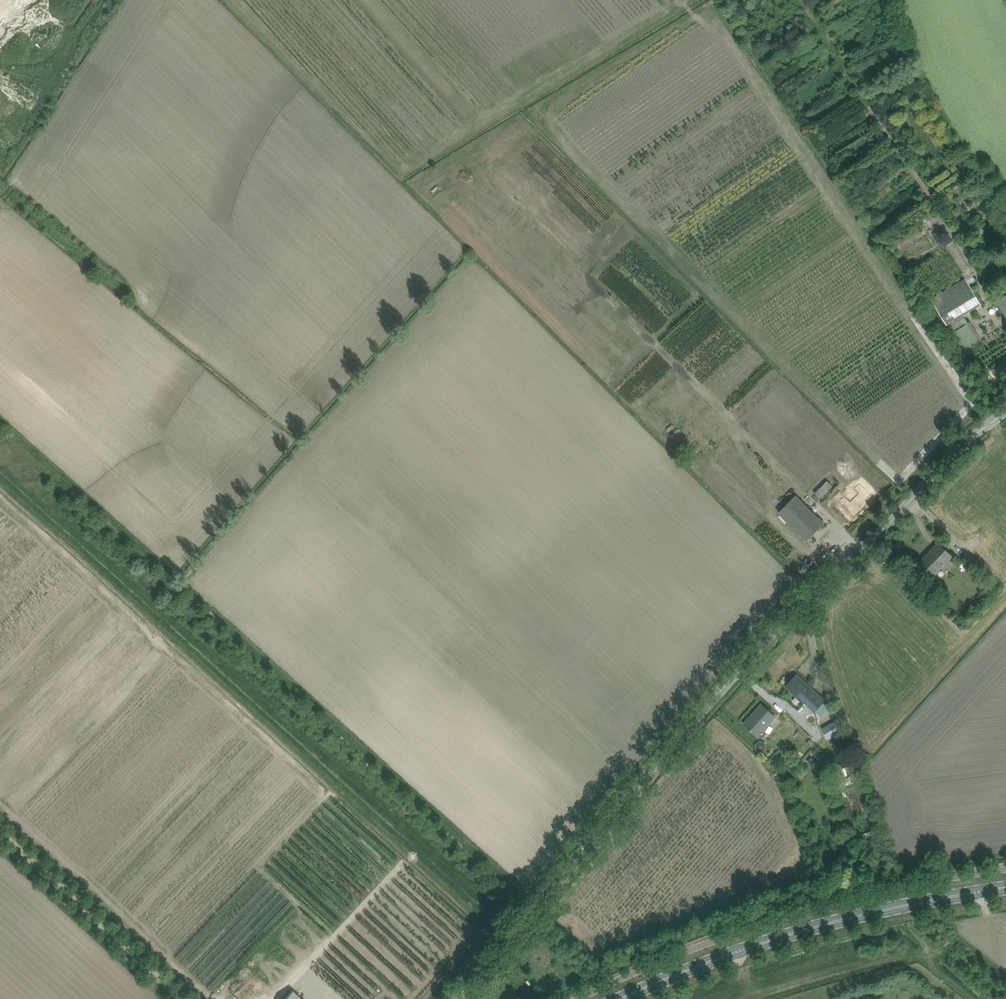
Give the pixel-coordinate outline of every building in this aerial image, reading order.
[(971,273),(965,277),(970,284),(976,280),(971,273)] [(931,298),(947,325),(964,315),(981,304),(966,278),(931,298)] [(998,302),(1005,315),(1005,296),(998,302)] [(844,494),(838,500),(853,516),(868,501),(865,498),(870,493),(859,481),(853,487),(858,492),(850,500),(844,494)] [(779,512),(807,541),(824,524),(796,495),(779,512)] [(939,543),(920,563),(932,576),(952,556),(939,543)] [(976,597),(983,603),(995,592),(987,585),(976,597)] [(825,700),(812,688),(797,674),(785,687),(792,693),(794,691),(816,710),(825,700)] [(744,724),(758,736),(775,716),(762,704),(744,724)] [(826,726),(822,728),(825,734),(828,739),(843,731),(837,719),(826,726)] [(760,740),(755,744),(756,751),(762,753),(767,749),(766,743),(760,740)] [(293,990),(285,998),(302,998),(293,990)]
